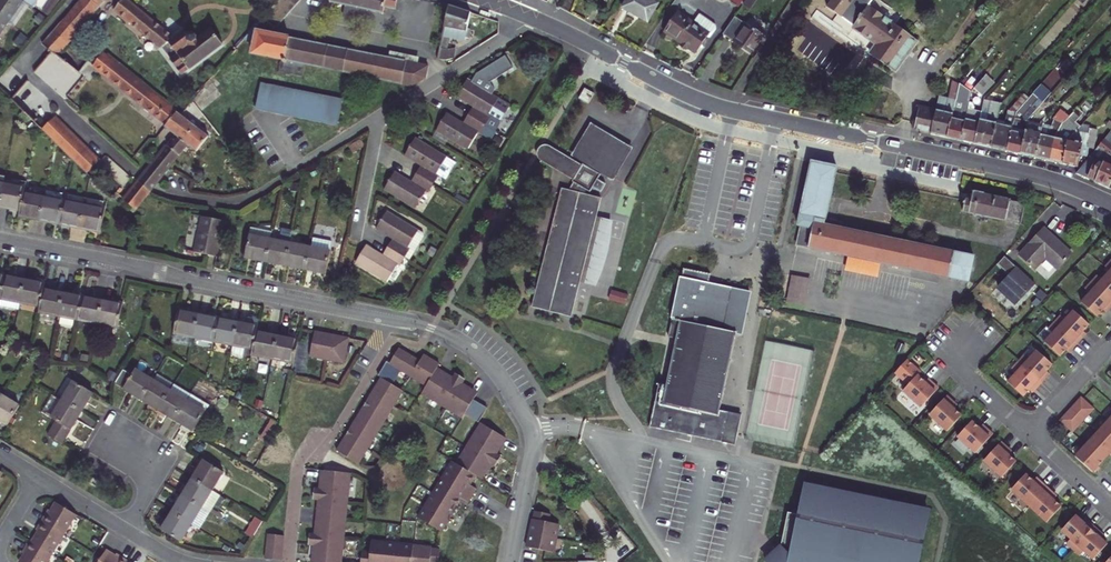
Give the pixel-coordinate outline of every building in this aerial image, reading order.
[(25,0),(0,0),(0,13),(10,21),(25,0)] [(86,0),(80,0),(43,42),(56,54),(97,9),(86,0)] [(114,7),(152,40),(163,49),(181,73),(218,45),(218,46),(223,43),(228,35),(217,21),(197,35),(195,32),(191,31),(188,33),(184,29),(181,32),(174,36),(130,0),(120,0),(114,7)] [(262,19),(267,24),(273,29),(299,0),(278,0),(262,19)] [(330,2),(345,6),(343,16),(366,21),(368,11),(383,14),(385,7),(395,10),(397,0),(331,0),(330,2)] [(660,8),(646,0),(630,0),(624,10),(638,18),(650,25),(660,8)] [(896,69),(916,38),(862,1),(847,23),(875,42),(869,51),(896,69)] [(459,9),(448,6),(437,59),(445,60),(460,55),(455,46),(446,47),(448,36),(465,39),(465,37),(468,38),(470,29),(467,28),(470,12),(469,11),(459,9)] [(10,21),(0,13),(0,35),(10,21)] [(680,46),(694,25),(678,13),(664,35),(673,41),(680,46)] [(700,17),(694,25),(680,46),(682,47),(680,50),(687,55),(689,52),(693,55),(696,57),(703,47),(705,49),(710,41),(717,31),(716,27),(700,17)] [(253,28),(261,30),(267,24),(262,19),(253,28)] [(767,41),(735,19),(724,36),(740,47),(755,58),(767,41)] [(428,66),(405,61),(349,49),(261,30),(253,28),(248,34),(242,41),(253,43),(251,52),(280,58),(305,64),(349,73),(400,84),(410,86),(425,77),(428,66)] [(305,64),(280,58),(277,71),(302,76),(305,64)] [(164,126),(174,134),(144,171),(156,183),(187,146),(196,153),(209,136),(109,59),(100,71),(126,92),(166,123),(164,126)] [(474,111),(469,119),(482,127),(486,120),(496,125),(507,107),(489,97),(491,94),(487,87),(510,73),(502,60),(473,77),(468,85),(464,83),(459,91),(454,100),(469,108),(474,111)] [(260,82),(254,108),(292,116),(336,125),(342,100),(260,82)] [(582,90),(576,99),(585,104),(590,94),(582,90)] [(955,117),(950,136),(958,137),(965,139),(969,120),(971,112),(975,96),(961,93),(959,100),(955,117)] [(1023,152),(1028,133),(1030,123),(1031,118),(1045,102),(1034,93),(1019,111),(1018,112),(1018,114),(1016,120),(1014,130),(1010,149),(1018,151),(1023,152)] [(938,110),(933,132),(950,136),(955,117),(959,100),(951,98),(950,102),(940,100),(938,108),(938,110)] [(983,117),(982,120),(977,142),(985,143),(994,145),(999,122),(1004,103),(994,100),(989,119),(983,117)] [(918,128),(933,132),(938,110),(938,108),(925,105),(920,122),(917,122),(916,125),(918,128)] [(474,111),(469,108),(465,117),(469,119),(474,111)] [(1057,136),(1052,159),(1060,160),(1066,162),(1071,139),(1071,137),(1079,129),(1079,128),(1075,124),(1083,115),(1076,110),(1065,122),(1057,136)] [(977,142),(982,120),(974,118),(975,113),(971,112),(969,120),(965,139),(972,141),(977,142)] [(469,119),(464,127),(460,124),(444,115),(439,124),(434,132),(464,151),(475,133),(477,135),(482,127),(469,119)] [(460,124),(464,127),(469,119),(465,117),(460,124)] [(1009,124),(999,122),(994,145),(1002,147),(1010,149),(1014,130),(1016,120),(1010,118),(1009,124)] [(43,130),(73,161),(82,151),(77,145),(52,120),(43,130)] [(1030,123),(1028,133),(1023,152),(1032,154),(1039,156),(1043,133),(1045,126),(1030,123)] [(629,149),(588,125),(569,156),(580,163),(578,166),(569,181),(568,182),(577,188),(576,194),(558,189),(525,307),(565,318),(573,290),(591,225),(598,200),(582,196),(583,190),(588,193),(590,189),(596,193),(602,184),(595,180),(598,174),(610,181),(629,149)] [(1071,137),(1071,139),(1066,162),(1076,164),(1081,165),(1085,145),(1089,145),(1092,132),(1079,129),(1071,137)] [(1057,136),(1043,133),(1039,156),(1046,157),(1052,159),(1057,136)] [(1080,171),(1099,180),(1105,183),(1110,186),(1110,144),(1110,143),(1110,134),(1110,133),(1080,171)] [(447,163),(408,140),(399,156),(398,158),(414,166),(417,169),(413,177),(426,185),(431,176),(437,180),(447,163)] [(539,163),(548,148),(544,147),(541,148),(539,149),(536,151),(535,154),(535,158),(537,161),(539,163)] [(569,181),(578,166),(548,148),(539,163),(569,181)] [(73,161),(96,184),(111,199),(116,194),(121,189),(118,186),(100,168),(82,151),(73,161)] [(881,262),(966,282),(973,256),(838,226),(839,220),(825,216),(836,171),(837,165),(811,159),(797,223),(801,225),(797,243),(847,255),(880,262),(881,262)] [(409,175),(413,177),(417,169),(414,166),(409,175)] [(144,171),(138,179),(150,191),(153,188),(156,183),(144,171)] [(128,174),(118,186),(121,189),(126,194),(136,182),(128,174)] [(408,185),(404,183),(389,174),(383,184),(379,191),(410,209),(418,194),(420,195),(426,185),(413,177),(408,185)] [(409,175),(404,183),(408,185),(413,177),(409,175)] [(135,210),(150,191),(138,179),(136,182),(126,194),(121,189),(116,194),(135,210)] [(20,211),(24,187),(24,186),(3,182),(0,196),(0,207),(5,208),(20,211)] [(96,184),(88,192),(103,207),(111,199),(96,184)] [(29,219),(41,221),(46,191),(24,187),(20,211),(19,217),(29,219)] [(972,198),(966,197),(963,211),(1021,223),(1025,202),(983,193),(983,192),(973,190),(972,198)] [(64,194),(46,191),(41,221),(50,223),(61,224),(65,203),(62,202),(64,194)] [(67,195),(65,203),(61,224),(70,226),(80,228),(84,206),(82,205),(83,198),(67,195)] [(106,210),(84,206),(80,228),(89,229),(102,232),(106,210)] [(223,221),(201,216),(194,252),(212,256),(215,256),(223,221)] [(417,237),(382,216),(377,225),(372,233),(388,243),(391,244),(386,252),(400,260),(404,253),(409,256),(418,240),(417,237)] [(591,225),(573,290),(590,294),(593,286),(596,279),(599,271),(601,262),(603,254),(605,246),(607,238),(608,229),(591,225)] [(264,262),(268,238),(270,230),(249,226),(242,257),(250,259),(264,262)] [(1019,254),(1034,268),(1045,257),(1057,268),(1071,252),(1056,239),(1043,227),(1019,254)] [(283,266),(288,243),(290,231),(281,230),(279,241),(268,238),(264,262),(272,264),(283,266)] [(303,270),(307,247),(288,243),(283,266),(293,268),(303,270)] [(383,250),(386,252),(391,244),(388,243),(383,250)] [(311,272),(325,275),(329,251),(307,247),(303,270),(311,272)] [(357,258),(353,266),(383,284),(393,267),(395,268),(400,260),(386,252),(381,260),(378,258),(363,249),(357,258)] [(386,252),(383,250),(378,258),(381,260),(386,252)] [(404,253),(400,260),(405,263),(409,256),(404,253)] [(880,262),(847,255),(844,268),(877,276),(880,262)] [(1016,303),(1034,283),(1023,273),(1003,255),(996,263),(1008,273),(996,286),(1016,303)] [(713,273),(686,268),(686,269),(672,336),(680,337),(669,383),(660,381),(652,417),(655,420),(660,426),(736,442),(743,412),(722,407),(738,331),(742,332),(751,290),(711,282),(713,273)] [(1091,281),(1110,299),(1110,271),(1110,270),(1102,278),(1097,274),(1091,281)] [(2,278),(0,288),(0,301),(17,305),(21,282),(12,280),(2,278)] [(1091,281),(1085,288),(1089,292),(1081,301),(1096,316),(1103,309),(1106,306),(1108,308),(1110,305),(1110,299),(1091,281)] [(31,284),(21,282),(17,305),(36,308),(40,291),(41,286),(31,284)] [(48,292),(40,291),(36,308),(35,314),(55,318),(59,294),(48,292)] [(55,318),(75,321),(79,298),(69,296),(59,294),(55,318)] [(75,321),(95,325),(99,302),(87,300),(79,298),(75,321)] [(109,304),(99,302),(95,325),(115,329),(119,306),(109,304)] [(1060,315),(1054,322),(1077,343),(1082,337),(1079,334),(1082,331),(1089,324),(1073,310),(1065,319),(1060,315)] [(168,334),(190,338),(192,315),(181,314),(172,312),(168,334)] [(190,338),(206,342),(210,319),(201,317),(192,315),(190,338)] [(239,318),(238,325),(246,326),(247,320),(239,318)] [(206,342),(226,346),(230,323),(219,321),(210,319),(206,342)] [(1077,343),(1054,322),(1048,329),(1052,333),(1044,342),(1059,356),(1065,349),(1068,346),(1071,349),(1077,343)] [(248,335),(249,327),(246,326),(238,325),(235,324),(230,323),(226,346),(246,350),(248,335)] [(304,334),(300,358),(334,364),(338,341),(334,340),(312,336),(304,334)] [(265,360),(269,338),(259,336),(248,335),(246,350),(245,356),(265,360)] [(265,360),(286,364),(290,342),(279,340),(269,338),(265,360)] [(423,382),(418,391),(457,414),(459,412),(475,421),(478,416),(484,407),(467,397),(471,390),(461,384),(457,382),(460,376),(451,371),(448,376),(445,374),(432,367),(436,362),(425,356),(420,352),(416,359),(395,346),(389,356),(386,361),(397,368),(423,382)] [(1023,356),(1017,363),(1040,384),(1045,378),(1042,375),(1045,372),(1052,365),(1036,351),(1028,360),(1023,356)] [(338,442),(334,449),(356,462),(400,389),(389,382),(397,368),(386,361),(383,360),(375,374),(378,376),(372,384),(363,400),(354,415),(345,430),(338,442)] [(1040,384),(1017,363),(1011,369),(1015,373),(1007,383),(1022,397),(1028,390),(1031,387),(1034,390),(1040,384)] [(122,371),(114,386),(131,396),(140,402),(153,382),(140,374),(135,371),(132,377),(122,371)] [(73,379),(62,398),(83,410),(87,402),(94,392),(73,379)] [(913,379),(899,395),(917,411),(934,392),(928,386),(925,389),(921,386),(913,379)] [(153,382),(140,402),(148,407),(158,413),(169,397),(171,393),(153,382)] [(83,410),(62,398),(53,392),(42,411),(58,421),(49,435),(63,443),(73,427),(83,410)] [(2,393),(0,396),(0,418),(8,423),(20,404),(2,393)] [(169,397),(158,413),(166,418),(175,423),(188,403),(171,393),(169,397)] [(1072,434),(1094,410),(1080,397),(1074,404),(1076,405),(1065,417),(1064,415),(1058,422),(1072,434)] [(949,405),(943,399),(925,418),(943,435),(958,419),(950,412),(946,408),(949,405)] [(188,403),(175,423),(180,426),(188,431),(191,433),(203,413),(188,403)] [(266,435),(276,417),(275,416),(270,414),(260,432),(266,435)] [(651,424),(660,426),(655,420),(652,417),(651,424)] [(1092,474),(1097,468),(1108,455),(1110,452),(1110,418),(1074,458),(1092,474)] [(504,438),(479,423),(465,448),(455,464),(451,462),(417,518),(441,532),(445,525),(452,513),(458,503),(460,499),(467,503),(476,488),(469,484),(471,481),(474,475),(480,478),(487,466),(489,463),(494,466),(500,457),(495,454),(497,451),(504,438)] [(968,425),(954,440),(972,457),(990,438),(983,432),(980,435),(976,432),(968,425)] [(188,431),(180,426),(177,430),(182,433),(186,435),(188,431)] [(1004,451),(998,445),(980,464),(999,481),(1013,465),(1005,458),(1001,454),(1004,451)] [(209,490),(219,473),(200,461),(194,471),(189,478),(209,490)] [(310,561),(339,561),(348,473),(320,470),(318,484),(318,489),(312,488),(311,498),(317,499),(316,504),(313,530),(313,534),(307,534),(306,544),(312,545),(311,548),(310,561)] [(1031,484),(1024,477),(1009,492),(1027,509),(1045,490),(1039,484),(1036,487),(1031,484)] [(182,491),(180,494),(199,506),(209,490),(189,478),(186,484),(182,491)] [(799,512),(802,513),(808,485),(931,511),(925,539),(929,540),(935,508),(806,480),(799,512)] [(177,489),(182,491),(186,484),(182,482),(180,485),(177,489)] [(808,485),(802,513),(799,512),(798,512),(790,510),(783,543),(785,545),(766,561),(920,561),(925,541),(925,539),(931,511),(808,485)] [(214,493),(209,490),(199,506),(205,509),(214,493)] [(1027,509),(1046,525),(1060,509),(1052,502),(1048,499),(1051,495),(1045,490),(1027,509)] [(189,522),(199,506),(180,494),(174,505),(170,511),(189,522)] [(44,522),(66,536),(79,517),(58,504),(52,513),(50,516),(48,515),(44,522)] [(164,521),(159,528),(178,540),(189,522),(170,511),(164,521)] [(548,516),(532,513),(530,520),(526,540),(524,549),(550,555),(556,527),(546,525),(548,516)] [(159,528),(164,521),(160,518),(160,520),(156,526),(159,528)] [(1065,546),(1072,553),(1093,529),(1087,524),(1084,527),(1081,524),(1074,518),(1060,534),(1069,542),(1065,546)] [(54,556),(66,536),(44,522),(39,530),(41,531),(40,533),(34,542),(54,556)] [(1072,553),(1079,559),(1083,554),(1091,561),(1093,561),(1107,547),(1100,541),(1097,538),(1099,535),(1093,529),(1072,553)] [(267,535),(265,559),(281,561),(284,536),(267,535)] [(54,556),(34,542),(32,541),(27,549),(29,550),(27,554),(22,561),(50,561),(54,556)] [(360,561),(437,561),(439,548),(430,548),(430,546),(371,542),(369,553),(361,552),(360,561)] [(761,561),(766,561),(785,545),(783,543),(764,560),(761,561)]
